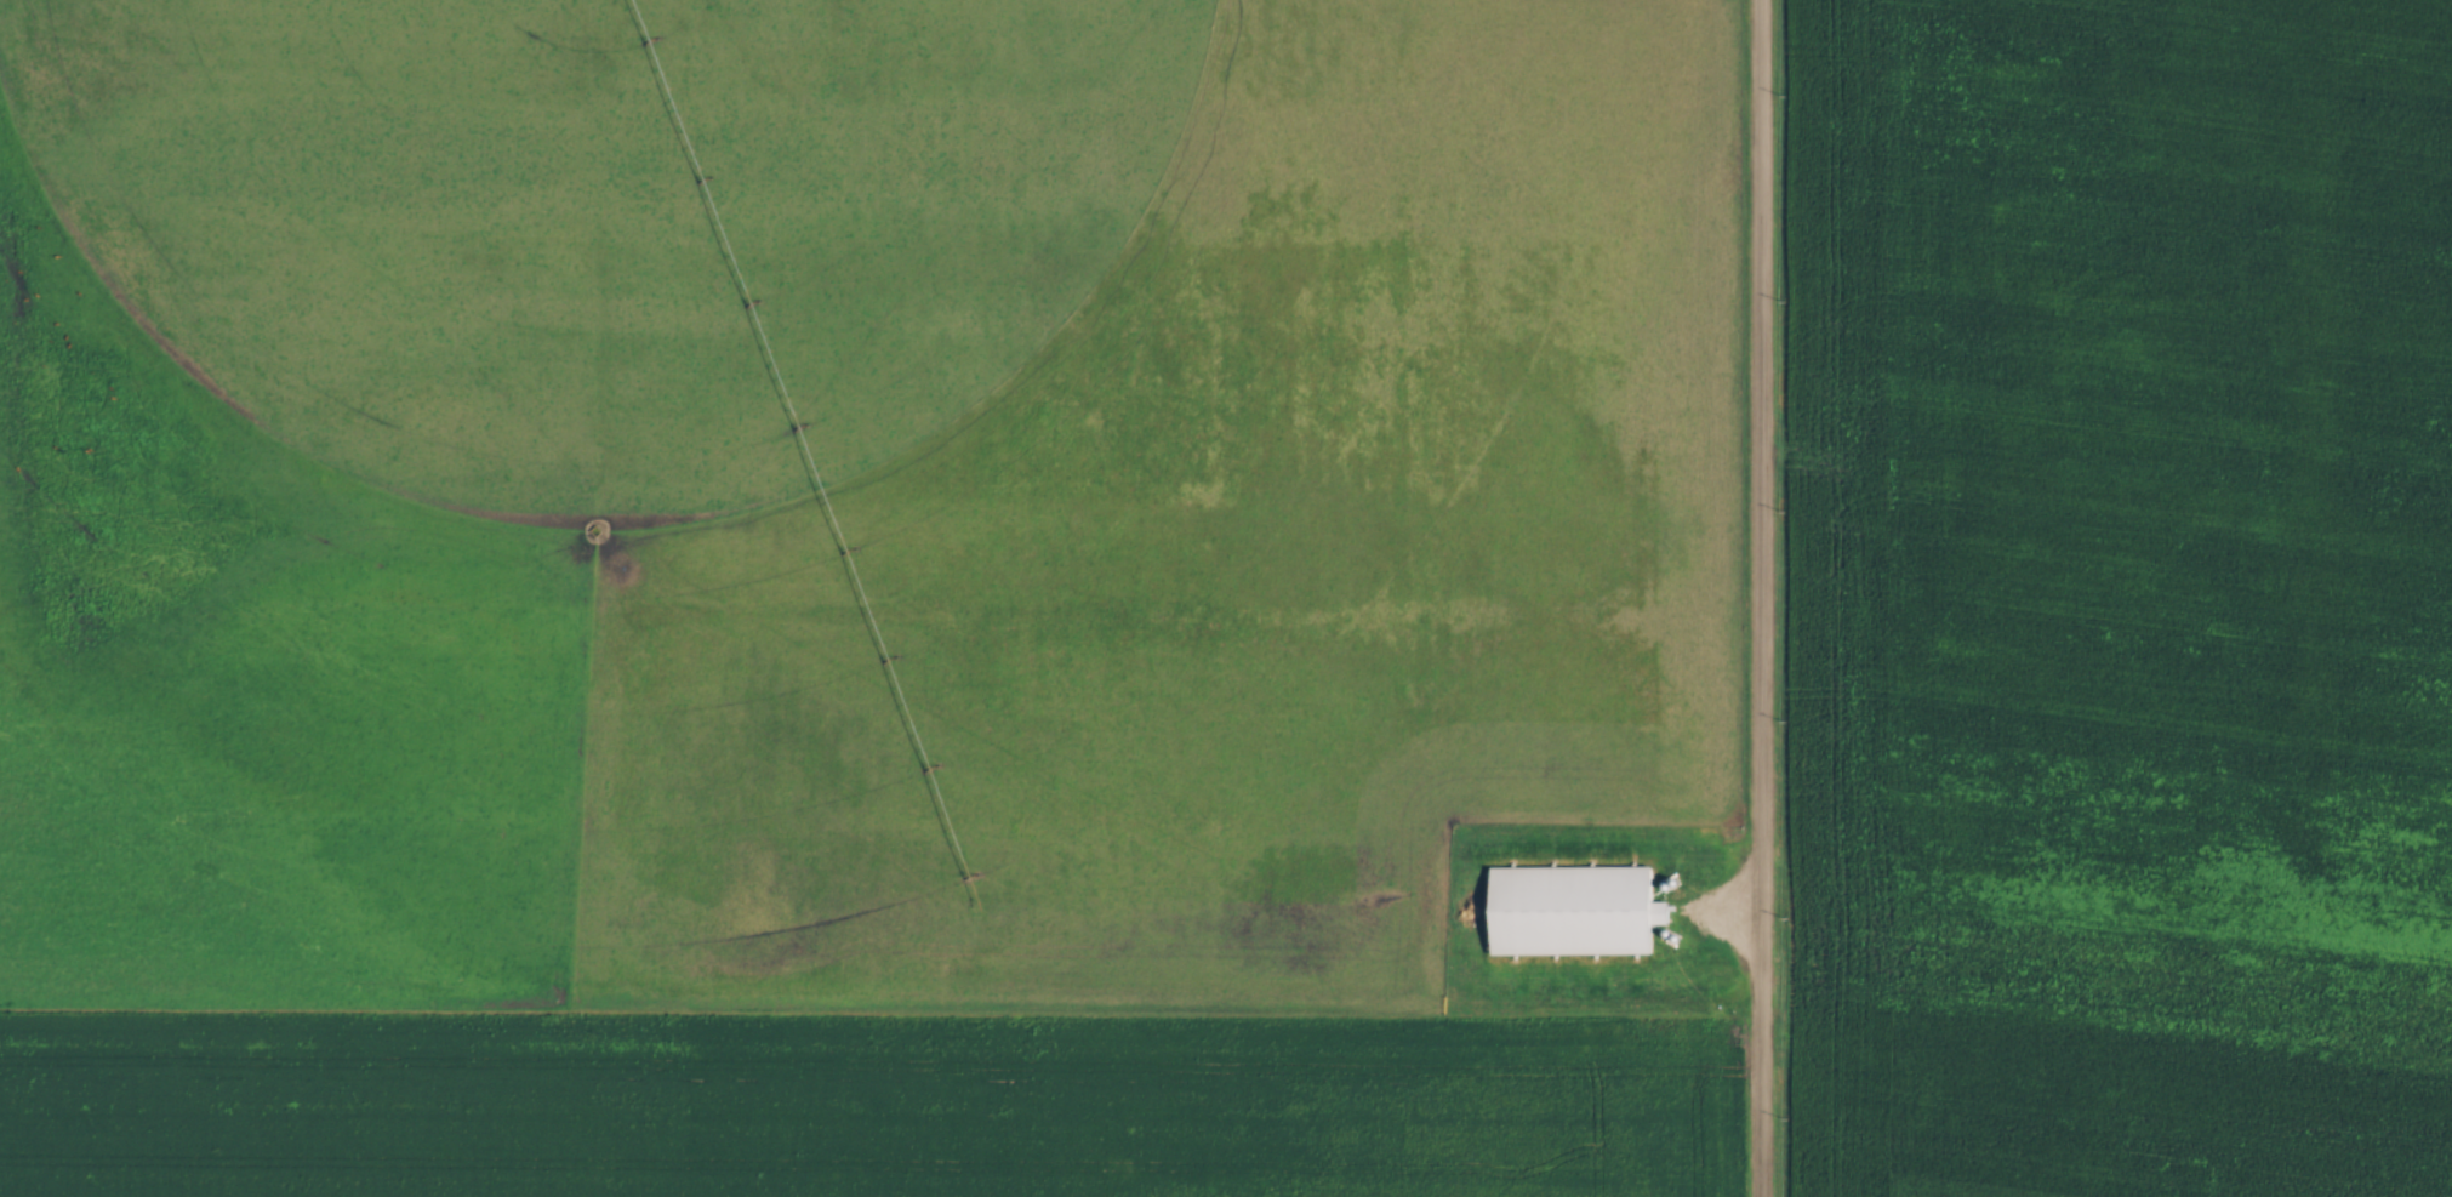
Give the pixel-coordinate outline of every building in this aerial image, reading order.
[(1653,949),(1653,919),(1668,919),(1668,897),(1651,897),(1650,861),(1490,862),(1491,951),(1653,949)]
